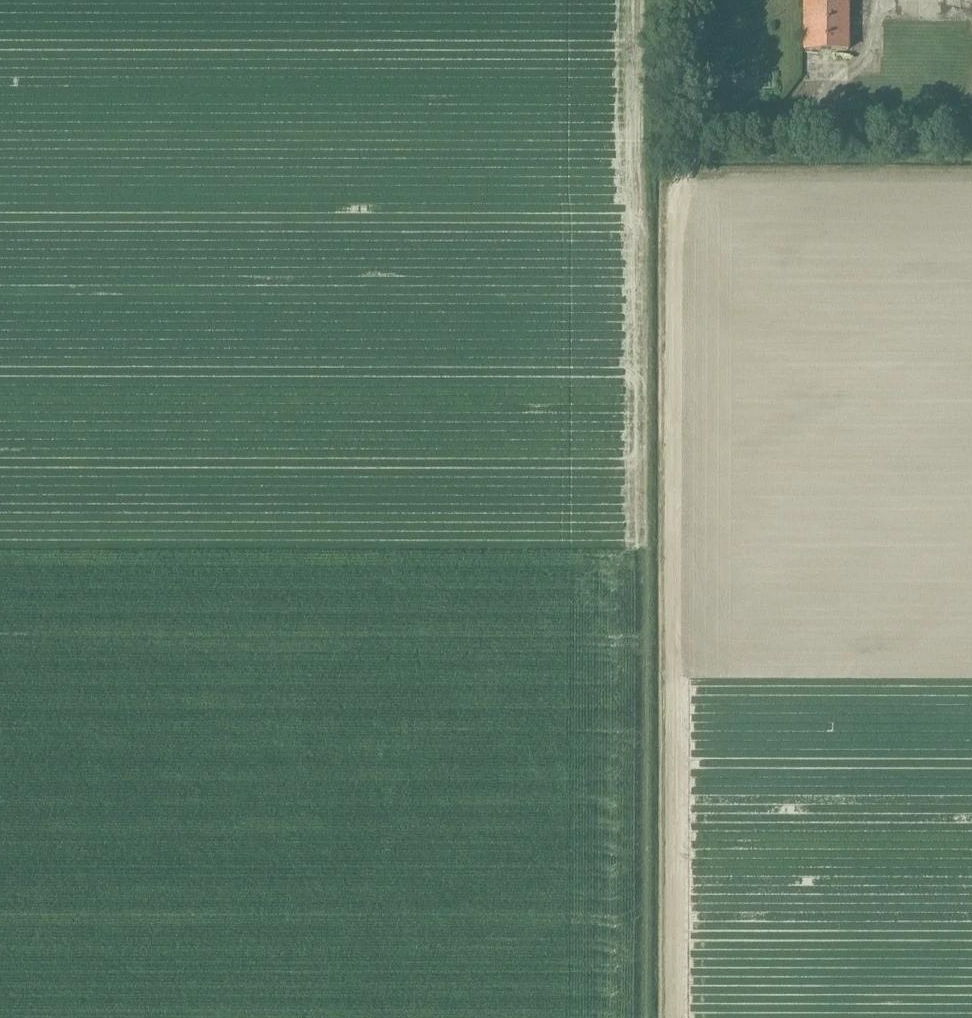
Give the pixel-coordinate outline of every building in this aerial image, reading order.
[(848,0),(802,0),(802,49),(848,49),(848,0)]
